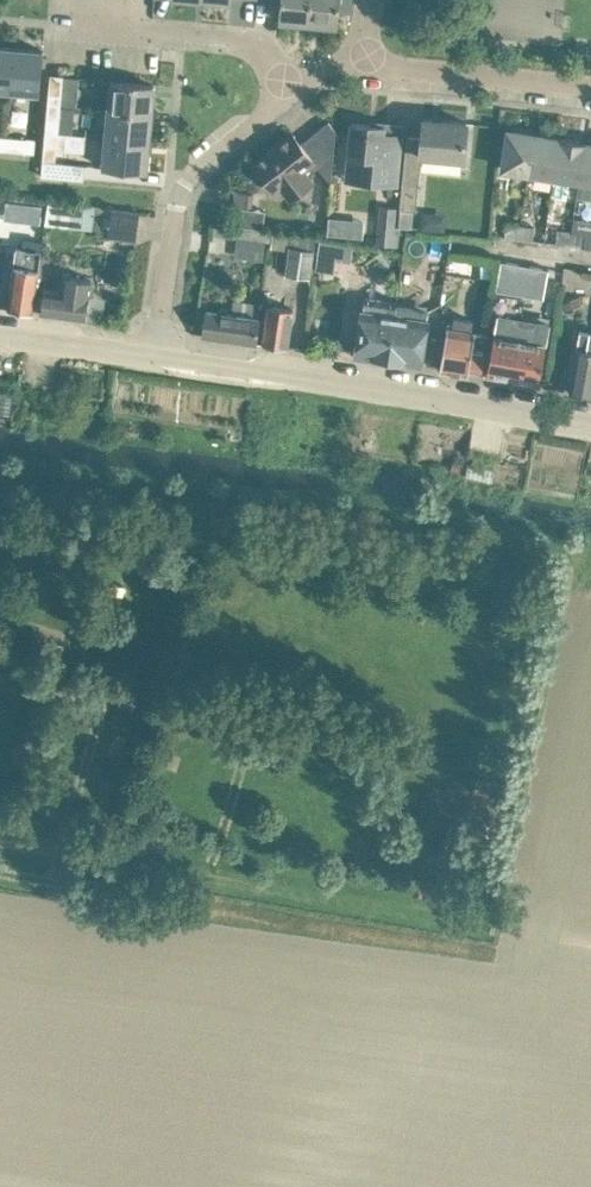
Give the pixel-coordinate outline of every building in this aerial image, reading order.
[(312,0),(281,0),(279,21),(310,23),(312,0)] [(310,23),(338,26),(340,0),(312,0),(310,23)] [(14,48),(0,47),(0,90),(10,91),(14,48)] [(14,48),(10,91),(40,93),(43,51),(14,48)] [(50,74),(48,103),(61,104),(63,76),(52,75),(50,74)] [(109,109),(149,114),(152,84),(111,81),(109,109)] [(48,103),(45,130),(58,132),(61,104),(48,103)] [(147,141),(149,114),(109,109),(106,137),(147,141)] [(463,160),(464,148),(467,124),(424,119),(422,138),(406,136),(398,210),(417,212),(423,155),(463,160)] [(293,134),(254,164),(268,183),(274,191),(278,188),(289,201),(314,181),(304,168),(313,160),(330,182),(333,157),(336,130),(329,121),(314,132),(300,143),(293,134)] [(351,123),(348,157),(366,159),(364,182),(398,186),(402,152),(383,150),(385,127),(351,123)] [(45,130),(43,161),(55,162),(58,132),(45,130)] [(528,172),(534,134),(508,130),(504,154),(502,168),(528,172)] [(553,176),(559,138),(534,134),(528,172),(553,176)] [(6,137),(5,150),(24,152),(26,138),(6,137)] [(144,171),(147,141),(106,137),(104,167),(144,171)] [(579,141),(579,140),(559,137),(559,138),(553,176),(579,180),(585,142),(579,141)] [(576,196),(590,199),(590,143),(585,142),(579,180),(576,196)] [(43,161),(41,176),(84,180),(84,179),(80,179),(82,166),(85,166),(85,165),(57,162),(55,162),(44,161),(43,161)] [(235,193),(234,206),(247,207),(248,194),(235,193)] [(47,200),(44,224),(95,230),(98,206),(47,200)] [(5,202),(2,220),(36,224),(39,206),(5,202)] [(394,226),(395,207),(379,206),(376,243),(398,245),(399,227),(394,226)] [(138,213),(114,209),(109,209),(105,238),(134,242),(138,213)] [(518,238),(520,225),(506,223),(504,236),(518,238)] [(271,241),(273,232),(214,224),(213,233),(271,241)] [(533,240),(534,227),(520,225),(518,238),(533,240)] [(569,244),(571,231),(557,229),(555,243),(569,244)] [(571,231),(569,244),(584,246),(585,233),(571,231)] [(41,251),(15,248),(7,308),(33,311),(41,251)] [(334,270),(350,271),(351,248),(334,248),(334,270)] [(283,275),(310,278),(313,253),(287,250),(283,275)] [(527,295),(533,264),(532,263),(530,273),(498,268),(494,290),(527,295)] [(533,264),(527,295),(542,297),(543,289),(557,291),(561,268),(533,264)] [(69,274),(67,274),(63,274),(61,292),(44,289),(41,312),(85,319),(91,281),(69,277),(69,274)] [(255,343),(261,304),(233,300),(230,315),(207,312),(203,335),(255,343)] [(388,362),(396,307),(363,302),(355,357),(388,362)] [(268,305),(266,320),(262,344),(287,347),(293,308),(268,305)] [(396,307),(388,362),(420,367),(428,312),(396,307)] [(513,377),(523,319),(497,314),(487,373),(513,377)] [(455,316),(454,323),(447,322),(439,370),(467,374),(468,370),(482,372),(488,335),(471,332),(473,319),(455,316)] [(523,319),(513,377),(538,382),(548,323),(523,319)] [(573,369),(569,392),(590,396),(590,332),(579,330),(573,369)] [(10,413),(12,394),(0,392),(0,411),(10,413)] [(2,865),(1,876),(27,878),(27,866),(2,865)]
